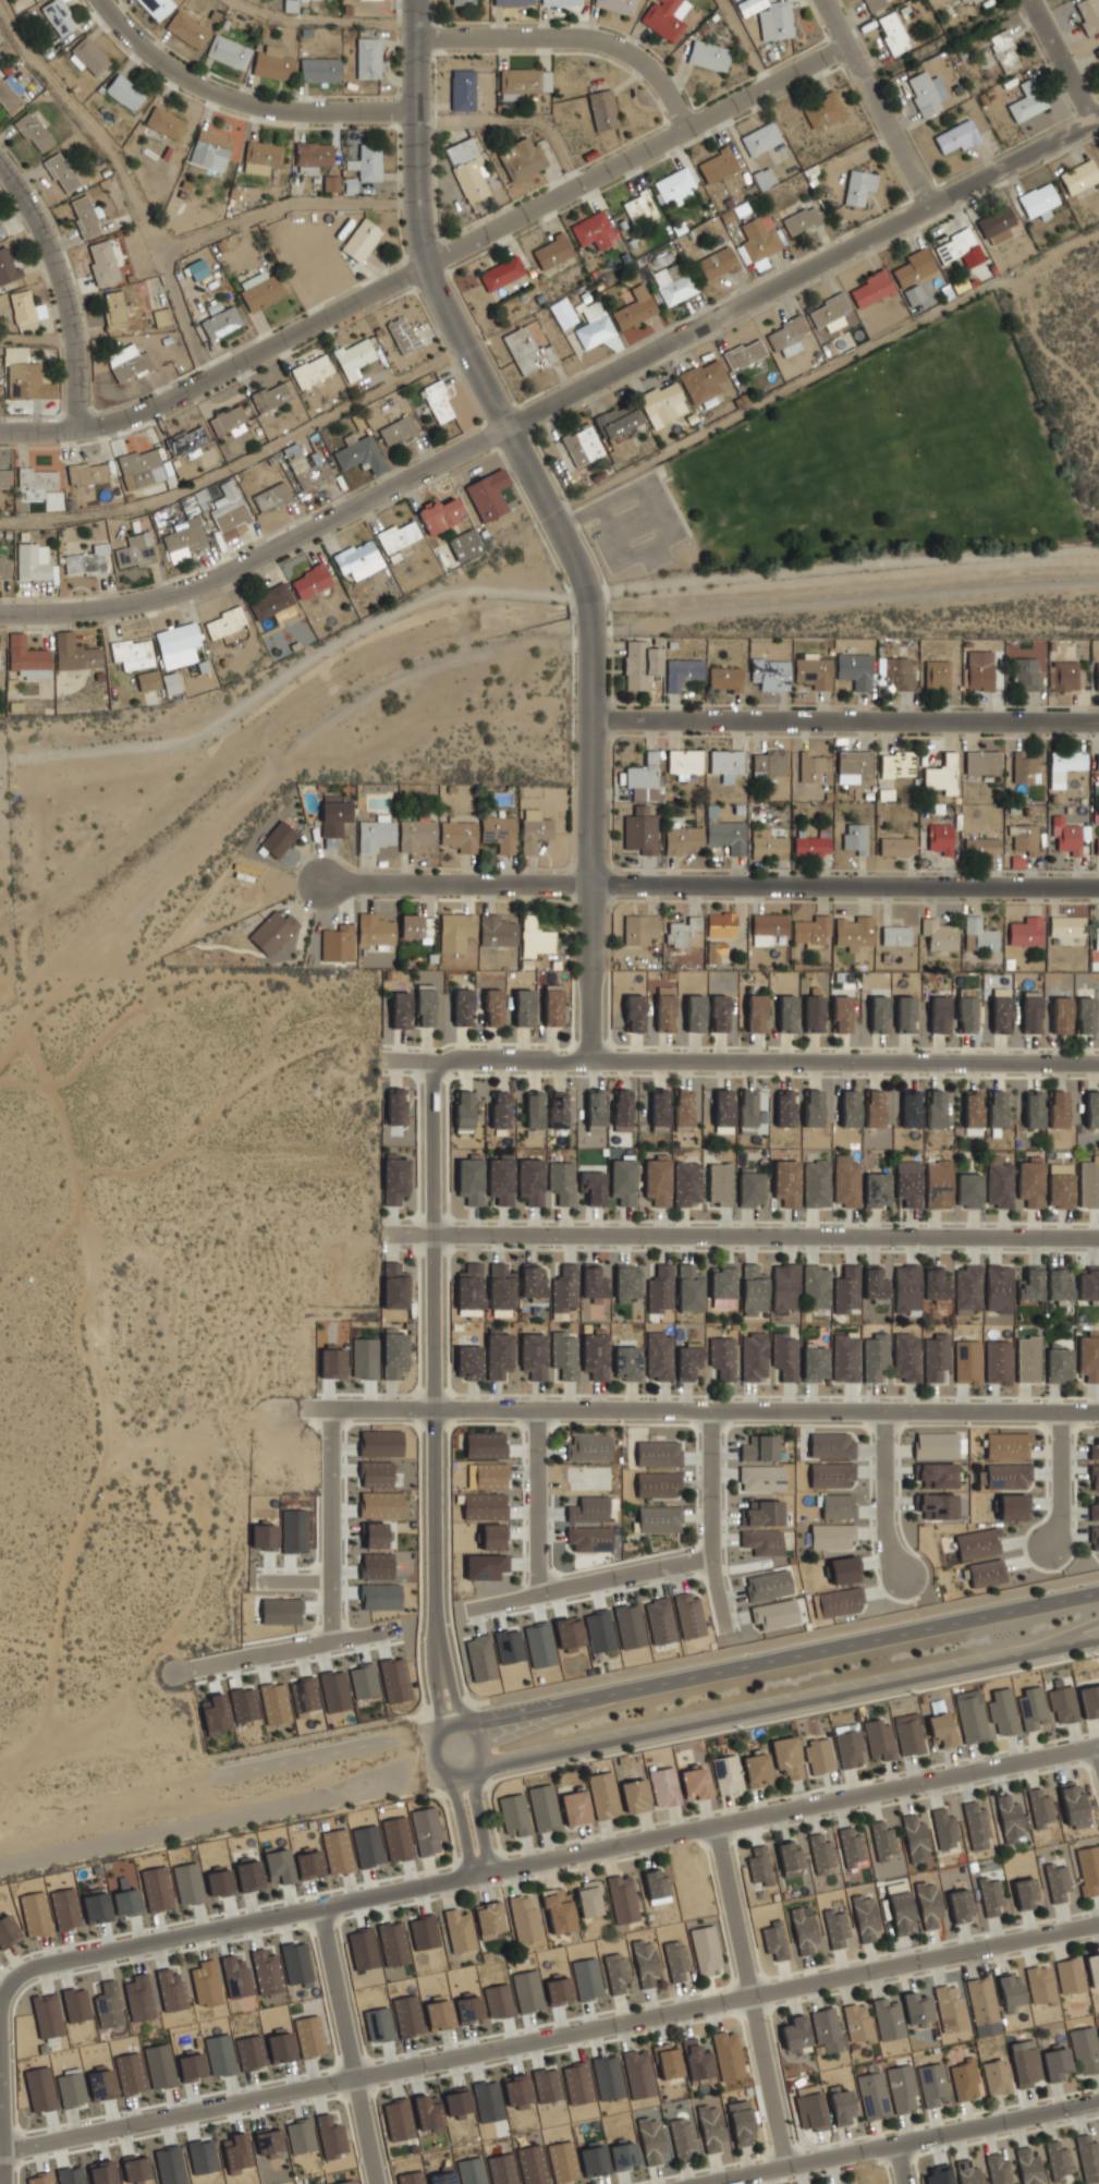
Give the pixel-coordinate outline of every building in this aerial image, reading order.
[(78,26),(62,0),(52,0),(40,7),(59,38),(78,26)] [(157,22),(175,5),(170,0),(137,0),(157,22)] [(593,6),(632,16),(636,0),(594,0),(593,6)] [(690,0),(652,0),(639,22),(674,43),(685,24),(680,21),(691,1),(690,0)] [(764,0),(745,0),(737,3),(742,16),(766,6),(764,0)] [(758,11),(761,41),(793,37),(789,0),(767,2),(768,10),(758,11)] [(886,0),(865,0),(870,13),(888,6),(886,0)] [(1098,31),(1098,3),(1098,0),(1081,0),(1073,4),(1089,36),(1098,31)] [(212,31),(178,9),(165,29),(198,51),(212,31)] [(876,19),(892,55),(910,48),(895,11),(876,19)] [(1003,74),(1022,66),(1006,29),(988,37),(1003,74)] [(205,56),(243,71),(252,49),(214,33),(205,56)] [(66,55),(80,70),(85,66),(95,77),(111,62),(87,36),(66,55)] [(381,79),(380,38),(357,38),(357,79),(381,79)] [(686,62),(724,73),(731,50),(693,39),(686,62)] [(283,46),(265,45),(264,52),(255,51),(253,77),(292,79),(294,57),(282,56),(283,46)] [(339,83),(340,59),(300,58),(300,82),(339,83)] [(551,69),(500,70),(501,100),(522,99),(522,93),(551,93),(551,69)] [(475,111),(475,70),(451,70),(451,111),(475,111)] [(905,79),(922,118),(942,109),(938,100),(947,96),(938,75),(929,80),(925,70),(905,79)] [(104,91),(133,112),(146,94),(117,73),(104,91)] [(7,85),(0,76),(0,107),(7,116),(24,103),(16,93),(21,89),(14,79),(7,85)] [(1007,105),(1016,123),(1048,107),(1032,77),(1018,84),(1025,96),(1007,105)] [(587,94),(597,133),(620,126),(610,88),(587,94)] [(812,129),(844,113),(834,92),(801,108),(812,129)] [(187,122),(154,106),(144,125),(178,141),(187,122)] [(53,142),(30,110),(14,122),(38,154),(53,142)] [(942,154),(959,146),(962,151),(980,141),(969,118),(933,137),(942,154)] [(782,141),(772,121),(740,138),(751,158),(782,141)] [(225,168),(233,138),(199,128),(189,162),(209,168),(210,163),(225,168)] [(512,183),(549,165),(538,143),(533,146),(528,136),(497,151),(512,183)] [(444,148),(467,204),(490,195),(482,177),(487,175),(471,137),(444,148)] [(268,174),(269,166),(281,167),(283,145),(246,141),(243,172),(268,174)] [(332,143),(296,143),(296,172),(319,172),(319,166),(332,166),(332,143)] [(738,171),(729,144),(718,148),(720,155),(697,163),(705,183),(738,171)] [(359,181),(381,181),(380,145),(359,145),(359,160),(346,160),(346,170),(358,169),(359,181)] [(80,185),(61,151),(44,160),(63,194),(80,185)] [(1091,159),(1059,174),(1069,195),(1098,181),(1098,176),(1091,159)] [(663,202),(672,197),(675,202),(698,190),(685,166),(653,183),(663,202)] [(760,191),(776,183),(769,166),(752,174),(760,191)] [(863,207),(866,191),(874,192),(877,175),(850,170),(843,204),(863,207)] [(339,192),(339,176),(324,176),(324,192),(339,192)] [(658,218),(648,191),(622,201),(632,227),(658,218)] [(81,238),(100,233),(88,195),(70,200),(81,238)] [(821,223),(813,206),(782,219),(789,236),(821,223)] [(977,218),(988,246),(1012,237),(1008,227),(1016,224),(1009,206),(977,218)] [(570,223),(578,247),(594,241),(596,249),(615,242),(604,211),(570,223)] [(739,225),(747,241),(736,247),(745,266),(783,247),(766,212),(739,225)] [(360,263),(383,232),(363,218),(340,249),(360,263)] [(967,269),(985,260),(969,228),(933,247),(943,264),(960,255),(967,269)] [(531,250),(542,271),(574,255),(563,233),(531,250)] [(88,246),(93,263),(89,264),(97,289),(121,281),(107,239),(88,246)] [(20,278),(10,245),(0,248),(0,284),(20,278)] [(706,282),(739,267),(729,246),(696,261),(706,282)] [(937,270),(925,247),(905,257),(908,262),(891,271),(900,289),(937,270)] [(486,291),(526,275),(518,256),(479,272),(486,291)] [(186,265),(194,282),(210,274),(202,258),(186,265)] [(666,307),(697,292),(687,271),(683,273),(678,262),(651,274),(666,307)] [(895,293),(884,268),(862,278),(865,284),(849,290),(857,309),(895,293)] [(249,312),(285,297),(276,273),(266,277),(264,272),(237,283),(249,312)] [(611,312),(619,331),(658,315),(644,282),(630,288),(636,302),(611,312)] [(925,299),(918,284),(903,291),(910,306),(925,299)] [(34,322),(30,290),(10,292),(14,324),(34,322)] [(107,332),(127,329),(122,291),(103,293),(107,332)] [(850,309),(843,294),(807,310),(820,338),(846,325),(840,313),(850,309)] [(549,305),(561,330),(577,322),(565,297),(549,305)] [(611,353),(622,348),(600,300),(581,308),(588,323),(574,329),(583,350),(605,340),(611,353)] [(200,321),(209,341),(242,325),(233,305),(200,321)] [(418,346),(405,316),(387,323),(399,354),(418,346)] [(765,332),(773,352),(780,349),(784,357),(802,350),(797,337),(807,333),(801,317),(765,332)] [(550,343),(536,350),(525,325),(503,336),(521,377),(558,361),(550,343)] [(333,351),(347,383),(358,379),(354,368),(376,359),(367,337),(333,351)] [(722,354),(731,372),(766,355),(758,337),(722,354)] [(55,398),(56,374),(42,374),(42,363),(27,362),(27,347),(4,346),(4,364),(8,364),(8,398),(55,398)] [(153,367),(145,350),(110,366),(118,384),(153,367)] [(298,389),(334,374),(325,354),(290,369),(298,389)] [(693,406),(721,392),(717,382),(726,378),(716,357),(678,375),(693,406)] [(292,398),(283,380),(250,395),(259,414),(292,398)] [(688,411),(675,380),(638,397),(652,428),(688,411)] [(422,388),(435,424),(454,417),(441,381),(422,388)] [(605,439),(643,424),(633,401),(595,417),(605,439)] [(417,432),(409,415),(378,430),(387,448),(417,432)] [(576,468),(605,454),(589,423),(561,438),(576,468)] [(173,458),(185,452),(189,459),(199,454),(196,448),(209,441),(200,424),(165,441),(173,458)] [(359,462),(362,470),(369,467),(373,475),(387,469),(371,434),(332,452),(341,471),(359,462)] [(117,458),(127,491),(165,479),(155,447),(117,458)] [(301,491),(333,478),(325,459),(307,466),(302,453),(288,458),(301,491)] [(67,467),(69,487),(108,481),(106,461),(67,467)] [(11,468),(0,468),(0,487),(10,488),(11,468)] [(508,511),(499,489),(510,485),(503,468),(464,485),(481,523),(508,511)] [(57,470),(18,469),(18,489),(57,489),(57,470)] [(254,526),(232,478),(219,484),(226,499),(208,507),(223,540),(254,526)] [(290,500),(283,482),(252,494),(259,512),(290,500)] [(417,513),(429,536),(466,517),(454,494),(417,513)] [(207,545),(198,515),(174,523),(177,532),(163,536),(171,563),(190,557),(188,551),(207,545)] [(397,549),(421,537),(413,521),(397,529),(395,525),(376,533),(390,563),(401,558),(397,549)] [(474,528),(447,540),(457,563),(484,551),(474,528)] [(118,567),(137,563),(138,566),(157,562),(151,531),(126,536),(128,546),(114,550),(118,567)] [(341,575),(350,571),(353,580),(383,566),(370,539),(332,556),(341,575)] [(66,574),(84,572),(84,576),(105,574),(104,554),(109,554),(108,543),(92,545),(93,553),(64,556),(66,574)] [(49,579),(48,544),(16,544),(17,580),(49,579)] [(9,577),(10,558),(0,558),(0,577),(9,577)] [(289,580),(300,600),(333,584),(322,563),(289,580)] [(256,621),(294,605),(285,583),(247,599),(256,621)] [(203,621),(210,639),(246,625),(240,607),(203,621)] [(154,632),(164,670),(197,661),(193,647),(200,645),(194,622),(154,632)] [(56,669),(102,668),(101,647),(74,647),(74,631),(55,632),(56,669)] [(50,679),(50,650),(25,649),(25,633),(9,632),(8,671),(18,671),(18,678),(50,679)] [(121,661),(123,671),(154,666),(150,638),(110,644),(113,662),(121,661)] [(661,676),(661,648),(646,648),(646,641),(625,641),(624,691),(647,691),(647,676),(661,676)] [(993,691),(993,652),(967,651),(966,690),(993,691)] [(831,690),(831,659),(816,659),(816,653),(805,653),(805,658),(794,658),(795,683),(812,683),(812,691),(831,690)] [(836,679),(854,679),(853,692),(870,692),(871,654),(836,654),(836,679)] [(912,658),(884,658),(884,684),(894,685),(894,690),(911,690),(912,658)] [(1024,685),(1024,691),(1039,692),(1040,658),(1013,658),(1012,684),(1024,685)] [(665,693),(680,693),(680,680),(703,681),(703,660),(666,659),(665,693)] [(760,690),(789,690),(789,659),(751,660),(751,682),(760,682),(760,690)] [(925,689),(950,689),(950,661),(925,661),(925,689)] [(1049,691),(1079,691),(1078,661),(1048,662),(1049,691)] [(742,668),(709,667),(708,688),(732,689),(732,692),(741,693),(742,668)] [(136,674),(140,692),(161,687),(158,670),(136,674)] [(180,692),(178,673),(162,675),(165,694),(180,692)] [(625,767),(625,788),(632,788),(632,801),(664,801),(664,786),(658,787),(657,750),(645,750),(645,766),(625,767)] [(668,750),(667,773),(701,773),(702,750),(668,750)] [(710,751),(709,773),(721,773),(721,784),(732,784),(733,774),(742,774),(743,751),(710,751)] [(824,756),(811,756),(811,751),(799,751),(800,783),(825,782),(824,756)] [(838,774),(871,774),(871,752),(838,751),(838,774)] [(965,774),(999,775),(999,752),(966,751),(965,774)] [(1025,752),(1014,751),(1013,782),(1037,783),(1038,757),(1025,757),(1025,752)] [(880,753),(881,777),(915,777),(914,752),(880,753)] [(957,752),(943,752),(942,768),(924,768),(923,790),(956,791),(957,752)] [(1050,789),(1065,789),(1065,770),(1086,770),(1086,752),(1051,752),(1050,789)] [(753,772),(765,772),(765,776),(786,776),(785,753),(753,753),(753,772)] [(351,802),(338,802),(338,794),(322,794),(322,848),(340,848),(340,822),(351,821),(351,802)] [(624,816),(624,849),(640,849),(640,855),(656,856),(657,815),(648,815),(648,805),(633,805),(633,816),(624,816)] [(522,855),(536,855),(536,839),(552,839),(552,819),(541,819),(541,809),(522,809),(522,855)] [(744,822),(717,822),(717,809),(707,810),(707,845),(729,845),(729,856),(745,856),(744,822)] [(358,853),(377,853),(377,845),(395,845),(396,821),(388,821),(388,814),(376,814),(376,821),(358,821),(358,853)] [(1057,851),(1070,850),(1070,857),(1081,856),(1080,825),(1063,825),(1063,815),(1052,816),(1052,837),(1056,837),(1057,851)] [(480,842),(498,843),(498,854),(516,855),(517,818),(481,817),(480,842)] [(276,859),(299,835),(282,820),(259,843),(276,859)] [(418,853),(418,845),(436,845),(436,821),(399,820),(399,852),(418,853)] [(477,822),(440,821),(440,846),(459,847),(458,853),(477,853),(477,822)] [(867,824),(847,824),(847,833),(843,833),(842,849),(856,850),(856,856),(867,856),(867,824)] [(928,851),(942,851),(942,856),(952,856),(953,825),(929,824),(928,851)] [(702,852),(703,827),(665,826),(664,856),(680,856),(681,851),(702,852)] [(751,854),(787,855),(788,837),(770,837),(770,829),(752,828),(751,854)] [(818,837),(795,836),(794,854),(829,855),(830,828),(819,828),(818,837)] [(1037,856),(1037,828),(1013,828),(1013,850),(1027,850),(1027,856),(1037,856)] [(879,855),(915,856),(916,838),(880,837),(879,855)] [(1000,838),(964,838),(964,855),(1000,855),(1000,838)] [(247,937),(268,958),(300,925),(288,913),(282,919),(274,910),(247,937)] [(358,945),(377,944),(377,948),(395,948),(395,920),(378,920),(378,913),(358,914),(358,945)] [(736,937),(736,913),(708,913),(707,936),(736,937)] [(440,953),(465,953),(465,936),(475,937),(476,914),(441,914),(440,953)] [(499,914),(480,914),(480,946),(517,945),(516,922),(499,922),(499,914)] [(787,915),(752,914),(752,935),(786,936),(787,915)] [(553,953),(554,931),(534,930),(534,915),(522,915),(521,958),(535,958),(535,952),(553,953)] [(624,915),(623,945),(650,946),(650,938),(659,938),(659,916),(624,915)] [(806,942),(805,948),(824,948),(825,936),(830,936),(831,915),(813,915),(812,922),(793,921),(792,942),(806,942)] [(690,947),(691,930),(700,930),(701,916),(687,916),(687,923),(667,923),(666,946),(690,947)] [(836,919),(835,946),(847,946),(847,952),(857,952),(857,946),(872,946),(873,916),(856,916),(856,920),(836,919)] [(981,916),(965,916),(965,950),(998,951),(998,930),(981,930),(981,916)] [(1042,916),(1024,916),(1025,923),(1009,923),(1009,947),(1042,946),(1042,916)] [(1050,937),(1082,937),(1082,917),(1050,917),(1050,937)] [(928,950),(957,951),(958,925),(938,925),(939,918),(922,918),(921,935),(928,935),(928,950)] [(321,929),(321,962),(354,961),(353,924),(338,924),(338,929),(321,929)] [(910,946),(910,926),(882,926),(882,945),(910,946)] [(1094,927),(1095,950),(1091,950),(1091,959),(1098,959),(1098,927),(1094,927)] [(726,942),(707,942),(708,965),(719,964),(719,954),(726,954),(726,942)] [(657,1031),(674,1031),(673,987),(656,987),(657,1031)] [(472,989),(454,990),(455,1025),(472,1025),(472,989)] [(502,989),(485,990),(486,1027),(503,1027),(502,989)] [(544,1025),(560,1026),(561,990),(545,989),(544,1025)] [(434,990),(417,990),(417,1027),(434,1026),(434,990)] [(515,1027),(532,1027),(532,990),(514,990),(515,1027)] [(411,992),(393,992),(392,1029),(411,1029),(411,992)] [(705,995),(687,994),(686,1032),(703,1033),(705,995)] [(626,1032),(643,1032),(644,995),(627,995),(626,1032)] [(727,1032),(728,996),(711,995),(710,1032),(727,1032)] [(747,1032),(764,1033),(765,995),(748,995),(747,1032)] [(804,996),(805,1033),(823,1032),(822,995),(804,996)] [(796,996),(779,996),(778,1031),(796,1032),(796,996)] [(832,1033),(850,1033),(851,996),(833,996),(832,1033)] [(871,1034),(888,1033),(887,996),(870,996),(871,1034)] [(915,1031),(914,996),(896,996),(897,1032),(915,1031)] [(949,997),(931,996),(930,1033),(948,1034),(949,997)] [(959,1034),(976,1034),(975,996),(958,997),(959,1034)] [(1023,997),(1023,1034),(1040,1034),(1040,996),(1023,997)] [(1009,997),(991,997),(992,1033),(1010,1032),(1009,997)] [(1069,997),(1052,997),(1053,1034),(1070,1034),(1069,997)] [(1077,1033),(1094,1033),(1094,997),(1078,997),(1077,1033)] [(388,1088),(388,1125),(405,1125),(405,1089),(388,1088)] [(604,1131),(604,1090),(587,1089),(587,1130),(604,1131)] [(675,1127),(692,1127),(692,1089),(674,1090),(675,1127)] [(631,1131),(632,1090),(615,1090),(614,1131),(631,1131)] [(715,1090),(715,1133),(733,1133),(733,1090),(715,1090)] [(756,1130),(756,1090),(740,1090),(739,1130),(756,1130)] [(794,1127),(794,1090),(776,1091),(777,1127),(794,1127)] [(804,1127),(822,1127),(822,1090),(805,1090),(804,1127)] [(859,1126),(860,1091),(834,1090),(833,1126),(859,1126)] [(902,1127),(919,1127),(921,1091),(903,1090),(902,1127)] [(964,1134),(981,1134),(981,1091),(965,1090),(964,1134)] [(474,1132),(472,1091),(455,1092),(457,1132),(474,1132)] [(492,1128),(509,1128),(510,1092),(492,1091),(492,1128)] [(542,1128),(544,1091),(526,1091),(525,1128),(542,1128)] [(866,1128),(883,1127),(883,1091),(866,1091),(866,1128)] [(945,1091),(927,1091),(927,1127),(944,1128),(945,1091)] [(1004,1128),(1005,1091),(989,1091),(988,1127),(1004,1128)] [(1042,1128),(1042,1091),(1025,1091),(1025,1128),(1042,1128)] [(1049,1128),(1067,1127),(1065,1091),(1048,1092),(1049,1128)] [(1098,1129),(1098,1091),(1086,1091),(1085,1128),(1098,1129)] [(548,1127),(566,1128),(567,1092),(549,1092),(548,1127)] [(409,1196),(408,1159),(399,1160),(399,1153),(383,1154),(384,1206),(401,1206),(400,1196),(409,1196)] [(457,1196),(466,1196),(466,1206),(482,1206),(482,1154),(468,1154),(468,1159),(457,1159),(457,1196)] [(488,1196),(496,1196),(496,1206),(513,1206),(513,1154),(498,1154),(498,1159),(488,1159),(488,1196)] [(669,1207),(668,1154),(654,1154),(654,1160),(643,1160),(644,1198),(652,1198),(652,1207),(669,1207)] [(610,1197),(616,1197),(616,1207),(634,1207),(635,1155),(621,1155),(621,1160),(610,1160),(610,1197)] [(858,1206),(859,1155),(834,1155),(833,1206),(858,1206)] [(1078,1207),(1098,1207),(1098,1155),(1092,1155),(1092,1162),(1079,1162),(1078,1207)] [(1012,1163),(1000,1163),(1000,1156),(987,1156),(986,1204),(995,1204),(995,1208),(1012,1209),(1012,1163)] [(1017,1199),(1025,1199),(1025,1208),(1042,1208),(1041,1157),(1028,1157),(1028,1162),(1017,1162),(1017,1199)] [(518,1197),(526,1197),(526,1206),(542,1207),(543,1160),(519,1159),(518,1197)] [(773,1198),(782,1198),(782,1207),(798,1207),(799,1161),(774,1161),(773,1198)] [(803,1162),(803,1207),(829,1207),(829,1161),(803,1162)] [(920,1161),(895,1161),(895,1199),(903,1199),(903,1208),(920,1208),(920,1161)] [(925,1161),(926,1208),(951,1207),(951,1161),(925,1161)] [(573,1162),(548,1162),(549,1192),(557,1192),(557,1206),(574,1206),(573,1162)] [(673,1205),(699,1205),(700,1162),(674,1162),(673,1205)] [(733,1204),(732,1163),(708,1164),(709,1205),(733,1204)] [(1047,1207),(1072,1208),(1072,1164),(1048,1164),(1047,1207)] [(763,1172),(752,1173),(752,1167),(738,1167),(739,1206),(763,1206),(763,1172)] [(604,1171),(579,1172),(579,1189),(588,1189),(588,1206),(605,1206),(604,1171)] [(864,1206),(889,1207),(889,1173),(865,1173),(864,1206)] [(956,1207),(981,1207),(981,1174),(957,1174),(956,1207)] [(383,1309),(408,1309),(409,1272),(400,1272),(400,1262),(384,1262),(383,1309)] [(482,1311),(481,1262),(466,1263),(466,1272),(457,1272),(457,1311),(482,1311)] [(506,1263),(491,1263),(490,1309),(514,1310),(515,1272),(506,1272),(506,1263)] [(547,1277),(538,1277),(538,1263),(522,1263),(521,1297),(546,1298),(547,1277)] [(552,1320),(567,1320),(567,1307),(576,1307),(577,1263),(561,1263),(561,1278),(553,1277),(552,1320)] [(582,1299),(599,1299),(599,1297),(608,1297),(609,1278),(599,1277),(599,1264),(583,1263),(582,1299)] [(767,1273),(759,1273),(759,1264),(742,1263),(742,1316),(757,1317),(757,1312),(766,1312),(767,1273)] [(640,1264),(615,1264),(615,1303),(629,1303),(629,1297),(639,1298),(640,1264)] [(672,1264),(656,1264),(656,1277),(648,1277),(647,1313),(663,1313),(663,1307),(672,1308),(672,1264)] [(702,1311),(703,1273),(694,1273),(694,1264),(678,1264),(677,1310),(702,1311)] [(710,1299),(735,1298),(735,1264),(719,1264),(719,1272),(710,1272),(710,1299)] [(772,1311),(797,1311),(798,1265),(773,1264),(772,1311)] [(833,1278),(833,1314),(849,1314),(849,1309),(858,1308),(858,1264),(842,1265),(842,1278),(833,1278)] [(863,1302),(889,1302),(890,1279),(880,1279),(880,1265),(864,1265),(863,1302)] [(894,1265),(894,1314),(920,1314),(920,1265),(894,1265)] [(924,1301),(950,1302),(951,1279),(942,1279),(942,1265),(925,1265),(924,1301)] [(1042,1300),(1041,1265),(1025,1266),(1025,1284),(1017,1284),(1017,1300),(1042,1300)] [(803,1266),(804,1309),(829,1308),(828,1266),(803,1266)] [(980,1266),(954,1267),(955,1316),(972,1316),(972,1311),(981,1310),(980,1266)] [(1011,1312),(1012,1266),(986,1266),(986,1312),(1011,1312)] [(1047,1302),(1072,1302),(1072,1280),(1063,1280),(1064,1266),(1047,1266),(1047,1302)] [(1078,1300),(1098,1300),(1098,1266),(1086,1266),(1086,1273),(1078,1273),(1078,1300)] [(383,1380),(400,1380),(400,1370),(407,1370),(408,1333),(397,1333),(397,1328),(383,1328),(383,1380)] [(488,1380),(504,1380),(504,1371),(512,1371),(512,1334),(501,1333),(501,1328),(488,1328),(488,1380)] [(863,1338),(864,1383),(880,1382),(880,1369),(890,1369),(889,1332),(873,1333),(873,1338),(863,1338)] [(521,1371),(530,1371),(529,1381),(546,1381),(546,1334),(522,1333),(521,1371)] [(561,1381),(577,1381),(576,1333),(552,1334),(553,1368),(560,1368),(561,1381)] [(671,1381),(672,1333),(646,1333),(645,1376),(655,1377),(655,1380),(671,1381)] [(772,1333),(772,1368),(780,1368),(780,1382),(797,1382),(798,1338),(788,1337),(788,1333),(772,1333)] [(924,1382),(941,1383),(941,1369),(949,1369),(950,1334),(934,1333),(934,1339),(925,1339),(924,1382)] [(590,1381),(607,1382),(609,1335),(583,1334),(582,1371),(590,1372),(590,1381)] [(919,1334),(894,1334),(895,1381),(920,1380),(919,1334)] [(858,1382),(858,1336),(833,1336),(833,1381),(858,1382)] [(735,1338),(710,1337),(709,1368),(718,1368),(718,1381),(734,1381),(735,1338)] [(1017,1381),(1039,1382),(1039,1337),(1017,1337),(1017,1381)] [(1078,1337),(1078,1374),(1086,1374),(1086,1383),(1098,1383),(1098,1337),(1078,1337)] [(377,1338),(352,1338),(352,1378),(377,1378),(377,1338)] [(981,1383),(980,1341),(955,1341),(956,1384),(981,1383)] [(1010,1384),(1011,1341),(986,1341),(985,1384),(1010,1384)] [(346,1378),(346,1349),(337,1349),(337,1346),(319,1346),(320,1378),(346,1378)] [(458,1379),(482,1379),(482,1346),(457,1346),(458,1379)] [(615,1380),(640,1379),(640,1347),(614,1347),(615,1380)] [(677,1347),(677,1382),(693,1381),(693,1367),(703,1367),(702,1347),(677,1347)] [(802,1348),(803,1381),(828,1380),(827,1347),(802,1348)] [(1046,1382),(1071,1382),(1071,1349),(1047,1349),(1046,1382)] [(403,1456),(402,1431),(360,1431),(360,1457),(403,1456)] [(506,1458),(505,1432),(465,1433),(466,1459),(506,1458)] [(957,1432),(915,1432),(915,1459),(958,1458),(957,1432)] [(810,1458),(855,1458),(855,1441),(849,1441),(849,1433),(810,1433),(810,1458)] [(1029,1433),(986,1434),(987,1459),(1029,1459),(1029,1433)] [(1098,1459),(1098,1434),(1096,1434),(1096,1444),(1089,1444),(1089,1459),(1098,1459)] [(610,1460),(610,1435),(572,1436),(572,1443),(565,1443),(566,1461),(610,1460)] [(777,1460),(776,1435),(748,1435),(748,1444),(740,1444),(740,1461),(777,1460)] [(682,1466),(681,1441),(637,1442),(637,1466),(682,1466)] [(360,1487),(392,1488),(393,1462),(361,1461),(360,1487)] [(475,1489),(507,1489),(507,1463),(476,1463),(475,1489)] [(811,1488),(847,1487),(847,1479),(855,1479),(855,1463),(811,1464),(811,1488)] [(930,1488),(955,1488),(956,1463),(918,1463),(918,1480),(930,1480),(930,1488)] [(1090,1489),(1098,1489),(1098,1464),(1091,1464),(1090,1489)] [(784,1491),(784,1465),(739,1466),(740,1492),(784,1491)] [(1025,1488),(1025,1481),(1032,1481),(1031,1465),(979,1466),(979,1489),(1025,1488)] [(637,1497),(675,1497),(675,1489),(681,1489),(681,1473),(637,1473),(637,1497)] [(403,1518),(403,1492),(361,1492),(360,1517),(403,1518)] [(464,1520),(507,1519),(506,1493),(463,1494),(464,1520)] [(853,1494),(822,1495),(822,1518),(853,1518),(853,1494)] [(956,1494),(919,1494),(918,1511),(931,1511),(931,1519),(956,1519),(956,1494)] [(999,1520),(1028,1520),(1027,1494),(999,1495),(999,1520)] [(1096,1495),(1096,1504),(1089,1504),(1089,1520),(1098,1520),(1098,1496),(1096,1495)] [(608,1496),(579,1496),(579,1505),(567,1505),(567,1522),(608,1521),(608,1496)] [(745,1525),(782,1526),(783,1501),(756,1500),(756,1509),(745,1508),(745,1525)] [(681,1532),(681,1506),(638,1507),(638,1522),(633,1522),(633,1532),(681,1532)] [(281,1553),(307,1553),(308,1510),(282,1510),(281,1553)] [(251,1524),(251,1550),(277,1550),(277,1525),(268,1525),(268,1519),(259,1519),(259,1524),(251,1524)] [(391,1523),(365,1524),(365,1549),(391,1548),(391,1523)] [(506,1525),(482,1525),(482,1550),(506,1550),(506,1525)] [(852,1549),(852,1525),(811,1525),(811,1549),(852,1549)] [(573,1552),(611,1551),(610,1526),(566,1528),(566,1544),(573,1544),(573,1552)] [(1091,1526),(1091,1550),(1098,1550),(1098,1526),(1091,1526)] [(955,1536),(960,1560),(1001,1552),(996,1527),(955,1536)] [(781,1530),(740,1531),(740,1548),(752,1547),(753,1557),(782,1556),(781,1530)] [(362,1579),(393,1579),(393,1553),(361,1554),(362,1579)] [(509,1555),(467,1556),(467,1580),(500,1580),(500,1573),(509,1573),(509,1555)] [(832,1584),(860,1581),(857,1556),(829,1559),(832,1584)] [(972,1588),(1006,1581),(1002,1558),(967,1565),(972,1588)] [(792,1593),(787,1568),(745,1578),(751,1602),(792,1593)] [(401,1610),(400,1584),(361,1585),(362,1610),(401,1610)] [(812,1595),(816,1619),(862,1611),(858,1587),(812,1595)] [(706,1634),(697,1592),(673,1597),(682,1640),(706,1634)] [(262,1624),(301,1625),(301,1599),(262,1598),(262,1624)] [(675,1641),(670,1598),(645,1601),(651,1644),(675,1641)] [(750,1605),(752,1624),(760,1623),(761,1629),(797,1625),(795,1600),(750,1605)] [(620,1649),(646,1646),(640,1603),(614,1607),(620,1649)] [(591,1653),(616,1649),(609,1610),(584,1614),(591,1653)] [(586,1647),(578,1615),(553,1621),(561,1653),(586,1647)] [(532,1669),(557,1663),(547,1622),(523,1627),(532,1669)] [(495,1632),(499,1664),(524,1661),(520,1629),(495,1632)] [(464,1639),(473,1683),(498,1677),(489,1634),(464,1639)] [(378,1661),(387,1704),(412,1699),(403,1656),(378,1661)] [(348,1668),(356,1700),(380,1694),(373,1662),(348,1668)] [(344,1669),(319,1674),(326,1713),(351,1708),(344,1669)] [(321,1709),(314,1676),(289,1682),(296,1715),(321,1709)] [(259,1687),(267,1725),(292,1720),(283,1681),(259,1687)] [(1098,1710),(1098,1684),(1078,1689),(1084,1719),(1098,1716),(1097,1710),(1098,1710)] [(1017,1697),(1024,1732),(1039,1729),(1039,1725),(1048,1723),(1040,1686),(1023,1689),(1024,1695),(1017,1697)] [(1078,1721),(1071,1686),(1049,1690),(1055,1725),(1078,1721)] [(254,1687),(228,1692),(235,1723),(260,1718),(254,1687)] [(991,1690),(992,1701),(988,1701),(990,1724),(996,1723),(997,1735),(1017,1733),(1012,1688),(991,1690)] [(201,1701),(205,1736),(219,1735),(219,1728),(229,1727),(225,1693),(208,1695),(208,1700),(201,1701)] [(962,1744),(988,1741),(983,1697),(958,1699),(962,1744)] [(926,1717),(932,1741),(940,1740),(942,1749),(956,1746),(949,1712),(926,1717)] [(897,1757),(889,1719),(864,1725),(871,1762),(897,1757)] [(920,1720),(896,1722),(899,1755),(923,1753),(920,1720)] [(842,1769),(866,1764),(857,1723),(833,1728),(842,1769)] [(797,1737),(771,1740),(775,1770),(785,1769),(786,1780),(802,1778),(797,1737)] [(804,1741),(809,1775),(834,1771),(829,1737),(804,1741)] [(747,1786),(772,1783),(769,1753),(744,1756),(747,1786)] [(711,1759),(719,1796),(744,1791),(736,1754),(711,1759)] [(679,1772),(685,1798),(694,1796),(695,1800),(712,1796),(705,1766),(679,1772)] [(649,1771),(655,1808),(680,1804),(673,1767),(649,1771)] [(595,1821),(620,1817),(612,1771),(587,1775),(595,1821)] [(624,1813),(650,1810),(646,1779),(621,1782),(624,1813)] [(1078,1780),(1058,1784),(1068,1829),(1087,1825),(1078,1780)] [(536,1832),(560,1828),(551,1784),(528,1788),(536,1832)] [(1045,1822),(1055,1820),(1049,1794),(1044,1795),(1042,1786),(1027,1790),(1035,1829),(1046,1827),(1045,1822)] [(592,1821),(584,1790),(559,1795),(566,1827),(592,1821)] [(497,1798),(507,1838),(532,1832),(522,1792),(497,1798)] [(1019,1802),(1012,1803),(1010,1793),(996,1796),(1004,1843),(1026,1839),(1019,1802)] [(972,1851),(991,1847),(981,1799),(962,1803),(972,1851)] [(434,1806),(409,1812),(420,1857),(444,1851),(434,1806)] [(957,1847),(953,1815),(946,1816),(945,1807),(932,1809),(937,1849),(957,1847)] [(925,1822),(916,1823),(915,1814),(903,1815),(908,1861),(929,1859),(925,1822)] [(414,1858),(406,1815),(381,1820),(389,1862),(414,1858)] [(869,1823),(877,1862),(889,1860),(888,1855),(897,1853),(892,1827),(885,1829),(883,1820),(869,1823)] [(351,1829),(359,1868),(385,1863),(376,1824),(351,1829)] [(838,1828),(845,1870),(867,1866),(861,1834),(853,1835),(852,1826),(838,1828)] [(328,1874),(353,1871),(348,1829),(323,1832),(328,1874)] [(825,1831),(807,1836),(816,1874),(835,1869),(825,1831)] [(797,1841),(778,1843),(781,1871),(800,1869),(797,1841)] [(751,1847),(752,1856),(746,1858),(751,1883),(761,1881),(762,1886),(773,1884),(765,1844),(751,1847)] [(1075,1849),(1082,1884),(1079,1885),(1082,1897),(1098,1893),(1098,1845),(1075,1849)] [(268,1884),(294,1881),(289,1846),(263,1850),(268,1884)] [(323,1873),(320,1848),(303,1850),(303,1854),(295,1855),(298,1880),(315,1878),(315,1874),(323,1873)] [(233,1862),(240,1893),(265,1887),(259,1859),(250,1861),(249,1858),(233,1862)] [(172,1867),(181,1906),(205,1900),(196,1861),(172,1867)] [(1046,1865),(1050,1903),(1066,1902),(1065,1892),(1069,1891),(1067,1863),(1046,1865)] [(140,1870),(148,1912),(174,1907),(166,1865),(140,1870)] [(668,1902),(663,1868),(644,1870),(649,1904),(668,1902)] [(205,1872),(209,1897),(234,1894),(231,1869),(205,1872)] [(606,1877),(616,1925),(640,1920),(630,1875),(621,1877),(620,1874),(606,1877)] [(120,1892),(113,1893),(116,1917),(141,1914),(137,1888),(129,1889),(127,1876),(118,1878),(120,1892)] [(986,1918),(1005,1913),(998,1880),(989,1881),(988,1876),(977,1879),(986,1918)] [(1014,1880),(1017,1911),(1037,1909),(1033,1878),(1014,1880)] [(922,1930),(938,1928),(937,1917),(941,1917),(937,1881),(917,1884),(922,1930)] [(580,1918),(602,1915),(599,1882),(576,1884),(580,1918)] [(895,1936),(915,1932),(906,1882),(886,1885),(895,1936)] [(575,1930),(566,1886),(542,1892),(551,1935),(575,1930)] [(80,1926),(74,1888),(50,1892),(57,1930),(80,1926)] [(111,1921),(108,1889),(90,1891),(90,1895),(83,1896),(86,1924),(111,1921)] [(952,1923),(972,1921),(969,1890),(949,1891),(952,1923)] [(52,1933),(44,1891),(19,1895),(27,1938),(52,1933)] [(542,1939),(531,1893),(507,1898),(517,1944),(542,1939)] [(880,1929),(872,1893),(851,1898),(861,1944),(875,1940),(873,1930),(880,1929)] [(479,1940),(493,1938),(493,1932),(504,1930),(500,1900),(483,1902),(484,1909),(475,1910),(479,1940)] [(790,1909),(799,1957),(814,1954),(812,1944),(818,1942),(811,1905),(790,1909)] [(452,1954),(476,1949),(468,1906),(443,1911),(452,1954)] [(845,1947),(844,1938),(849,1937),(843,1906),(823,1909),(830,1950),(845,1947)] [(22,1938),(8,1913),(0,1918),(0,1950),(22,1938)] [(413,1950),(438,1947),(435,1915),(410,1918),(413,1950)] [(774,1961),(788,1958),(781,1919),(770,1921),(771,1926),(761,1928),(766,1954),(773,1952),(774,1961)] [(410,1962),(402,1922),(377,1927),(385,1967),(410,1962)] [(699,1977),(723,1972),(714,1925),(690,1929),(699,1977)] [(347,1932),(355,1971),(380,1966),(372,1927),(347,1932)] [(639,1988),(655,1987),(654,1976),(658,1975),(654,1939),(633,1942),(639,1988)] [(683,1971),(689,1970),(682,1939),(663,1943),(672,1983),(685,1980),(683,1971)] [(313,1980),(305,1941),(280,1946),(288,1985),(313,1980)] [(257,1995),(282,1992),(277,1954),(266,1955),(265,1948),(252,1950),(257,1995)] [(626,1992),(624,1983),(630,1982),(623,1951),(603,1956),(611,1995),(626,1992)] [(1091,1989),(1098,1987),(1098,1953),(1085,1957),(1091,1989)] [(226,1998),(251,1995),(246,1955),(222,1958),(226,1998)] [(1061,1995),(1085,1990),(1079,1957),(1054,1961),(1061,1995)] [(577,2000),(602,1998),(598,1958),(573,1960),(577,2000)] [(191,1969),(196,2007),(221,2003),(215,1959),(198,1961),(199,1968),(191,1969)] [(1030,2005),(1055,2003),(1052,1965),(1026,1968),(1030,2005)] [(155,1970),(164,2013),(185,2008),(176,1966),(155,1970)] [(544,2009),(536,1969),(511,1975),(520,2014),(544,2009)] [(1018,1977),(1011,1978),(1010,1971),(996,1975),(1005,2014),(1015,2012),(1014,2006),(1025,2003),(1018,1977)] [(132,2023),(157,2017),(146,1972),(132,1975),(133,1981),(123,1983),(132,2023)] [(973,2025),(998,2021),(990,1976),(965,1980),(973,2025)] [(571,2002),(570,1978),(546,1979),(547,2003),(571,2002)] [(99,2028),(123,2025),(117,1979),(101,1981),(103,1994),(94,1995),(99,2028)] [(483,1988),(490,2020),(515,2014),(507,1982),(483,1988)] [(933,1989),(943,2033),(966,2029),(958,1984),(933,1989)] [(90,2020),(87,1988),(63,1990),(66,2022),(90,2020)] [(31,1997),(39,2039),(64,2034),(55,1992),(31,1997)] [(929,1995),(917,1996),(917,1992),(903,1993),(906,2026),(931,2024),(929,1995)] [(483,2018),(480,1993),(455,1996),(458,2025),(475,2024),(474,2019),(483,2018)] [(392,1999),(400,2038),(424,2033),(415,1994),(392,1999)] [(455,2026),(448,1996),(423,2003),(430,2032),(455,2026)] [(880,2041),(905,2036),(898,2001),(887,2003),(886,1997),(871,2000),(880,2041)] [(866,2002),(842,2007),(849,2043),(873,2039),(866,2002)] [(394,2040),(390,2007),(365,2010),(369,2043),(394,2040)] [(810,2011),(816,2045),(822,2043),(824,2054),(844,2050),(836,2007),(810,2011)] [(804,2014),(789,2017),(790,2024),(781,2025),(786,2054),(810,2050),(804,2014)] [(293,2019),(301,2058),(325,2054),(318,2015),(293,2019)] [(1078,2076),(1098,2073),(1098,2056),(1094,2026),(1070,2030),(1078,2076)] [(265,2037),(272,2064),(296,2058),(290,2031),(265,2037)] [(745,2076),(735,2031),(725,2034),(724,2031),(711,2034),(721,2081),(745,2076)] [(237,2072),(229,2033),(203,2039),(212,2077),(237,2072)] [(240,2070),(264,2067),(260,2035),(236,2038),(240,2070)] [(682,2039),(689,2082),(714,2078),(709,2051),(699,2053),(697,2037),(682,2039)] [(1042,2080),(1034,2039),(1009,2043),(1017,2089),(1033,2087),(1032,2082),(1042,2080)] [(661,2080),(683,2075),(675,2041),(653,2046),(661,2080)] [(150,2089),(175,2085),(169,2044),(145,2047),(150,2089)] [(631,2100),(655,2095),(646,2048),(622,2053),(631,2100)] [(1062,2080),(1061,2073),(1071,2072),(1068,2048),(1043,2051),(1047,2083),(1062,2080)] [(147,2091),(140,2052),(115,2056),(122,2096),(147,2091)] [(205,2079),(203,2054),(178,2056),(180,2081),(205,2079)] [(623,2098),(619,2056),(593,2058),(597,2100),(623,2098)] [(982,2063),(989,2096),(1012,2091),(1005,2058),(982,2063)] [(948,2064),(957,2102),(981,2096),(972,2059),(948,2064)] [(595,2100),(586,2061),(561,2066),(569,2105),(595,2100)] [(916,2068),(926,2109),(940,2105),(939,2102),(950,2099),(941,2062),(916,2068)] [(885,2069),(896,2114),(917,2109),(913,2095),(917,2094),(910,2063),(885,2069)] [(25,2070),(30,2112),(56,2109),(51,2067),(25,2070)] [(562,2099),(557,2067),(532,2072),(537,2103),(562,2099)] [(88,2071),(91,2100),(116,2098),(113,2068),(88,2071)] [(87,2104),(78,2069),(55,2074),(63,2109),(87,2104)] [(864,2121),(889,2118),(883,2072),(858,2075),(864,2121)] [(503,2082),(507,2107),(516,2105),(516,2107),(532,2104),(527,2073),(510,2076),(511,2081),(503,2082)] [(504,2118),(496,2079),(471,2084),(479,2123),(504,2118)] [(817,2084),(793,2089),(802,2128),(812,2126),(813,2132),(827,2129),(817,2084)] [(855,2122),(852,2090),(838,2091),(838,2085),(829,2086),(833,2124),(855,2122)] [(442,2092),(447,2118),(472,2114),(468,2088),(442,2092)] [(439,2094),(413,2097),(417,2132),(443,2130),(439,2094)] [(388,2141),(412,2138),(407,2099),(383,2102),(388,2141)] [(706,2154),(721,2151),(719,2141),(725,2140),(717,2103),(696,2108),(706,2154)] [(750,2138),(755,2137),(751,2108),(730,2111),(735,2147),(751,2145),(750,2138)] [(348,2154),(342,2124),(332,2126),(329,2112),(315,2115),(323,2158),(348,2154)] [(637,2121),(647,2166),(660,2163),(658,2154),(666,2152),(657,2116),(637,2121)] [(689,2148),(695,2147),(688,2116),(668,2121),(677,2159),(690,2156),(689,2148)] [(317,2149),(309,2117),(284,2123),(292,2155),(317,2149)] [(281,2154),(276,2126),(253,2131),(259,2158),(281,2154)] [(252,2165),(245,2131),(230,2134),(231,2138),(221,2141),(228,2175),(241,2173),(240,2168),(252,2165)] [(1090,2141),(1089,2134),(1076,2135),(1082,2183),(1098,2181),(1098,2145),(1098,2140),(1090,2141)] [(192,2174),(217,2171),(214,2139),(188,2142),(192,2174)] [(635,2139),(616,2141),(617,2145),(610,2146),(612,2169),(638,2167),(635,2139)] [(1046,2142),(1051,2182),(1064,2180),(1063,2174),(1071,2173),(1068,2147),(1061,2148),(1060,2140),(1046,2142)] [(554,2183),(556,2183),(579,2179),(571,2141),(547,2146),(554,2183)] [(578,2148),(584,2178),(609,2173),(603,2143),(578,2148)] [(179,2145),(153,2150),(161,2183),(188,2183),(179,2145)] [(543,2145),(518,2148),(522,2183),(548,2183),(543,2145)] [(1022,2183),(1043,2183),(1037,2154),(1031,2155),(1029,2146),(1015,2148),(1022,2183)] [(512,2152),(487,2157),(492,2183),(518,2183),(512,2152)] [(1007,2159),(1001,2160),(999,2152),(985,2154),(990,2183),(1011,2183),(1007,2159)] [(121,2158),(126,2183),(131,2183),(151,2180),(146,2153),(121,2158)] [(481,2156),(456,2161),(461,2183),(487,2183),(481,2156)] [(959,2183),(981,2183),(978,2167),(971,2168),(969,2158),(956,2160),(959,2183)] [(98,2161),(98,2167),(90,2168),(91,2183),(116,2183),(114,2160),(98,2161)] [(59,2183),(85,2183),(80,2164),(55,2170),(59,2183)] [(452,2165),(440,2167),(441,2172),(428,2175),(430,2183),(456,2183),(452,2165)] [(398,2183),(423,2183),(420,2170),(396,2175),(398,2183)] [(27,2183),(53,2183),(51,2172),(26,2177),(27,2183)]
